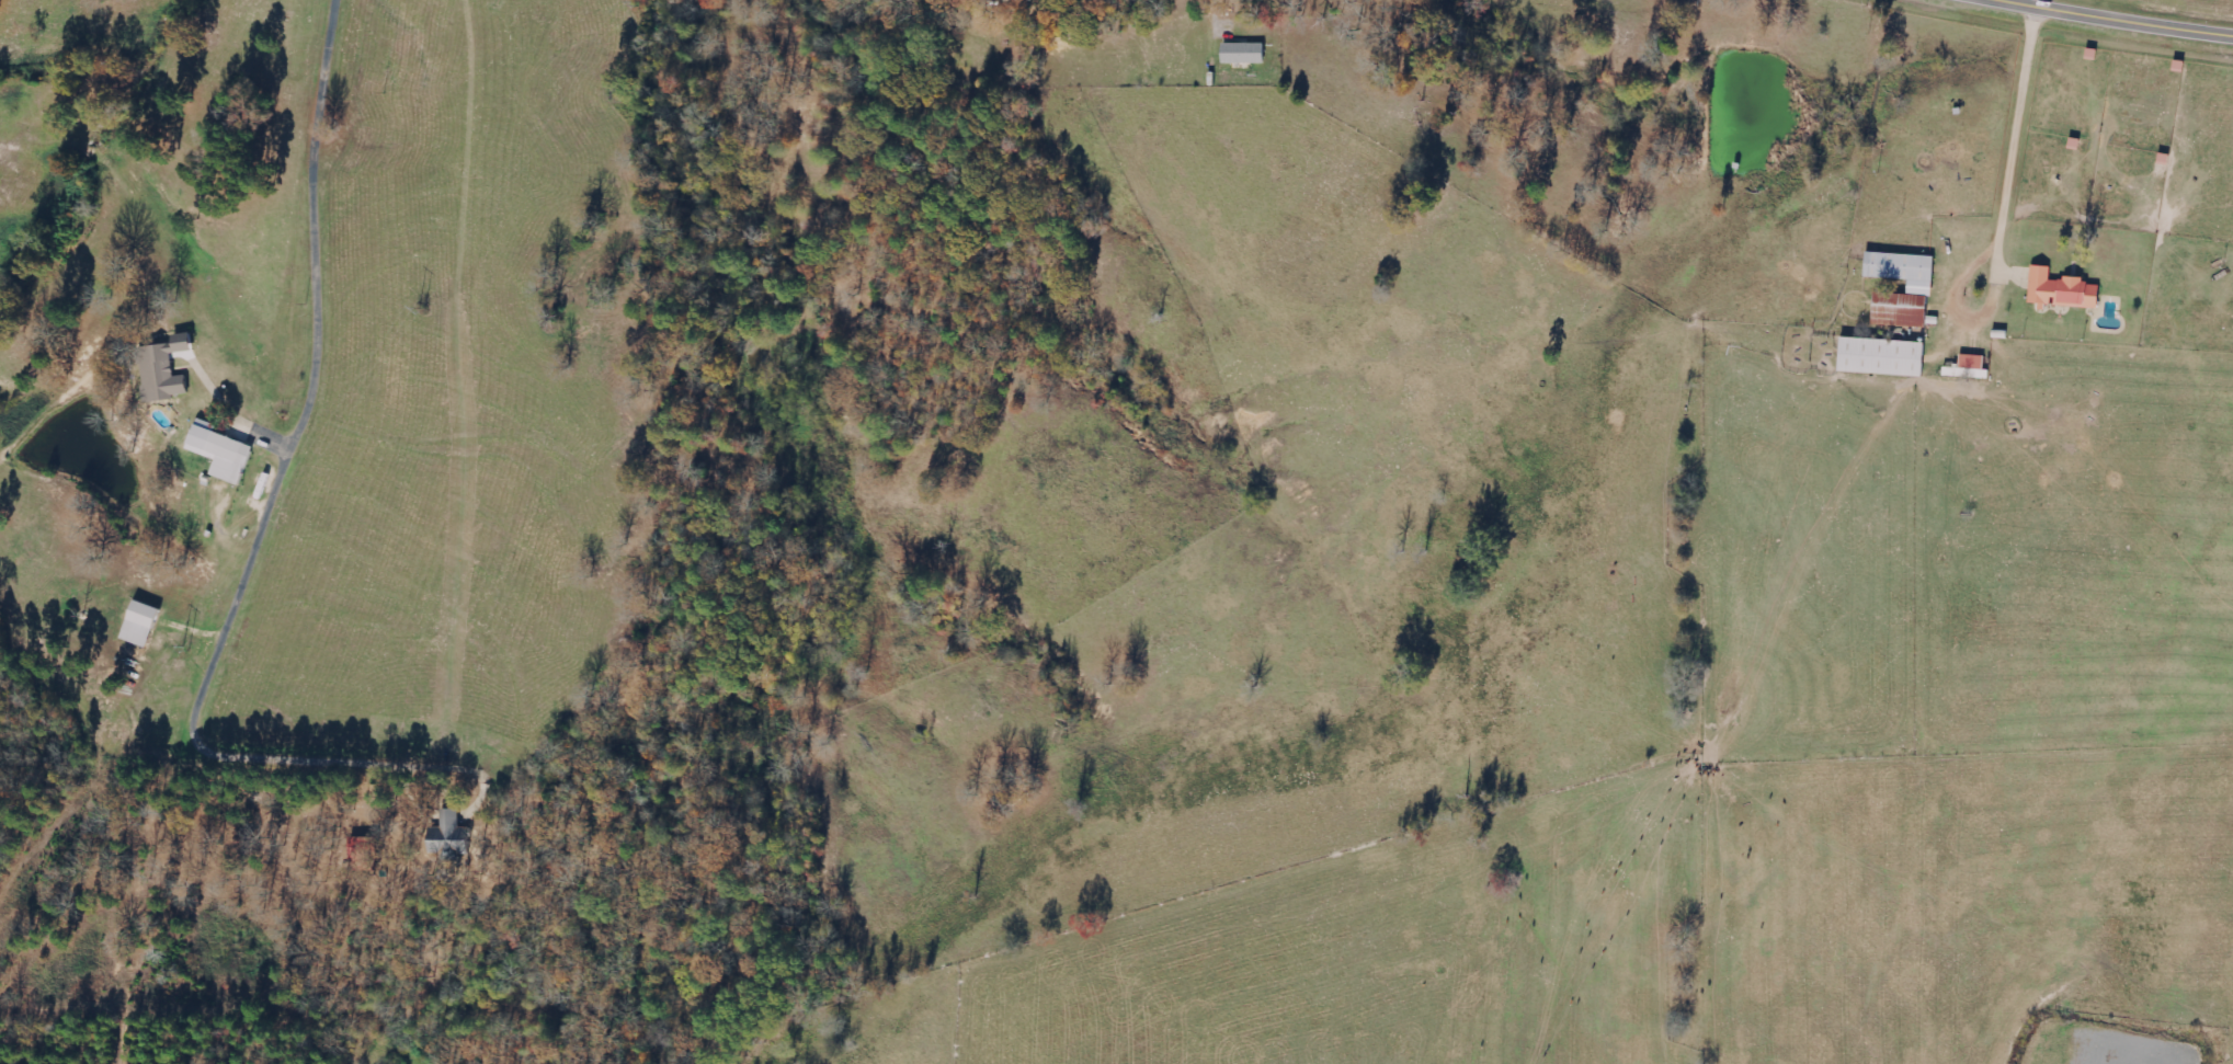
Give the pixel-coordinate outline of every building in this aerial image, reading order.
[(1266,45),(1224,44),(1224,64),(1266,64),(1266,45)] [(1936,257),(1867,253),(1866,279),(1910,281),(1909,295),(1876,293),(1875,326),(1928,329),(1929,297),(1934,298),(1936,257)] [(2031,304),(2041,305),(2040,306),(2100,309),(2101,286),(2087,285),(2087,281),(2052,279),(2052,268),(2033,267),(2031,304)] [(1927,343),(1842,339),(1841,374),(1925,378),(1927,343)] [(144,362),(149,401),(190,396),(188,375),(175,376),(172,343),(148,346),(150,362),(144,362)] [(1946,368),(1945,378),(1991,379),(1991,371),(1986,371),(1987,357),(1962,356),(1962,369),(1946,368)] [(255,446),(216,432),(218,425),(199,419),(189,449),(218,459),(212,476),(242,486),(255,446)] [(124,641),(151,647),(160,608),(134,601),(124,641)] [(376,838),(350,838),(349,863),(361,863),(361,871),(376,871),(376,838)]
